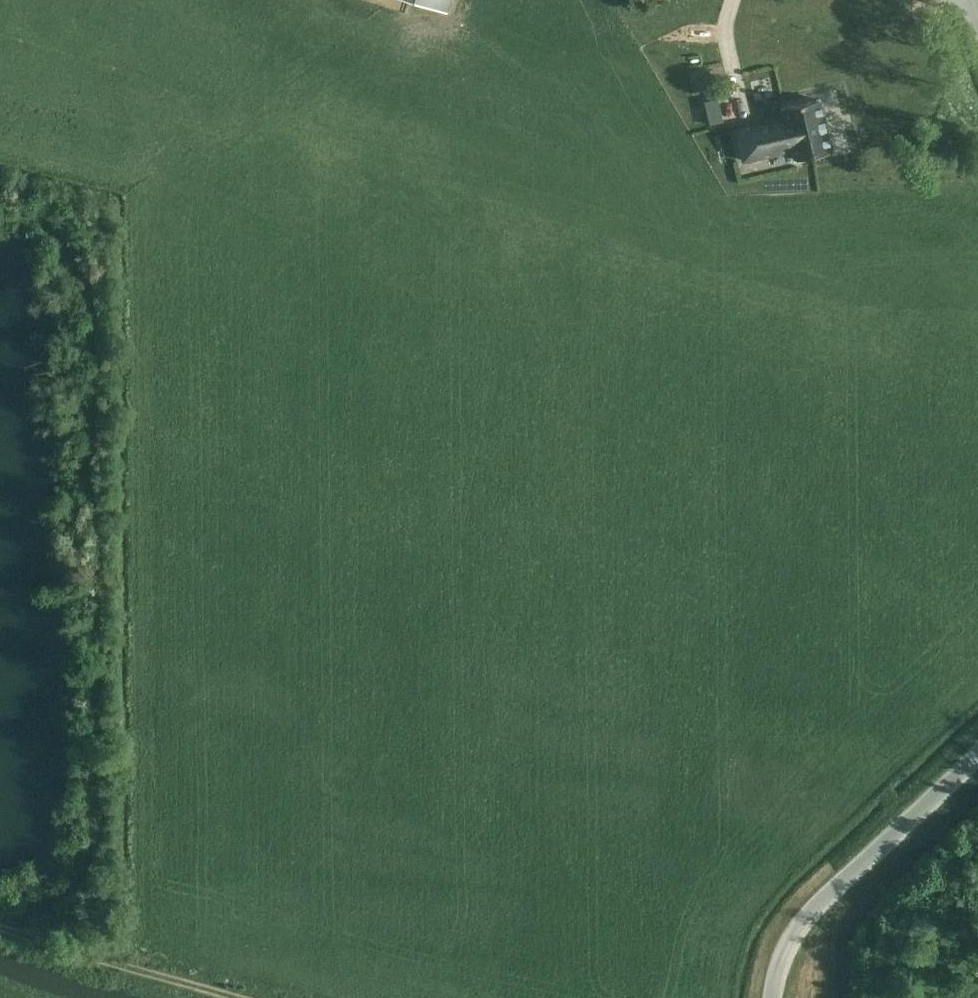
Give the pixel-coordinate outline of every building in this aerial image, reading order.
[(448,12),(452,0),(411,0),(448,12)] [(785,118),(741,129),(749,159),(792,148),(796,159),(831,151),(820,98),(783,107),(785,118)]
